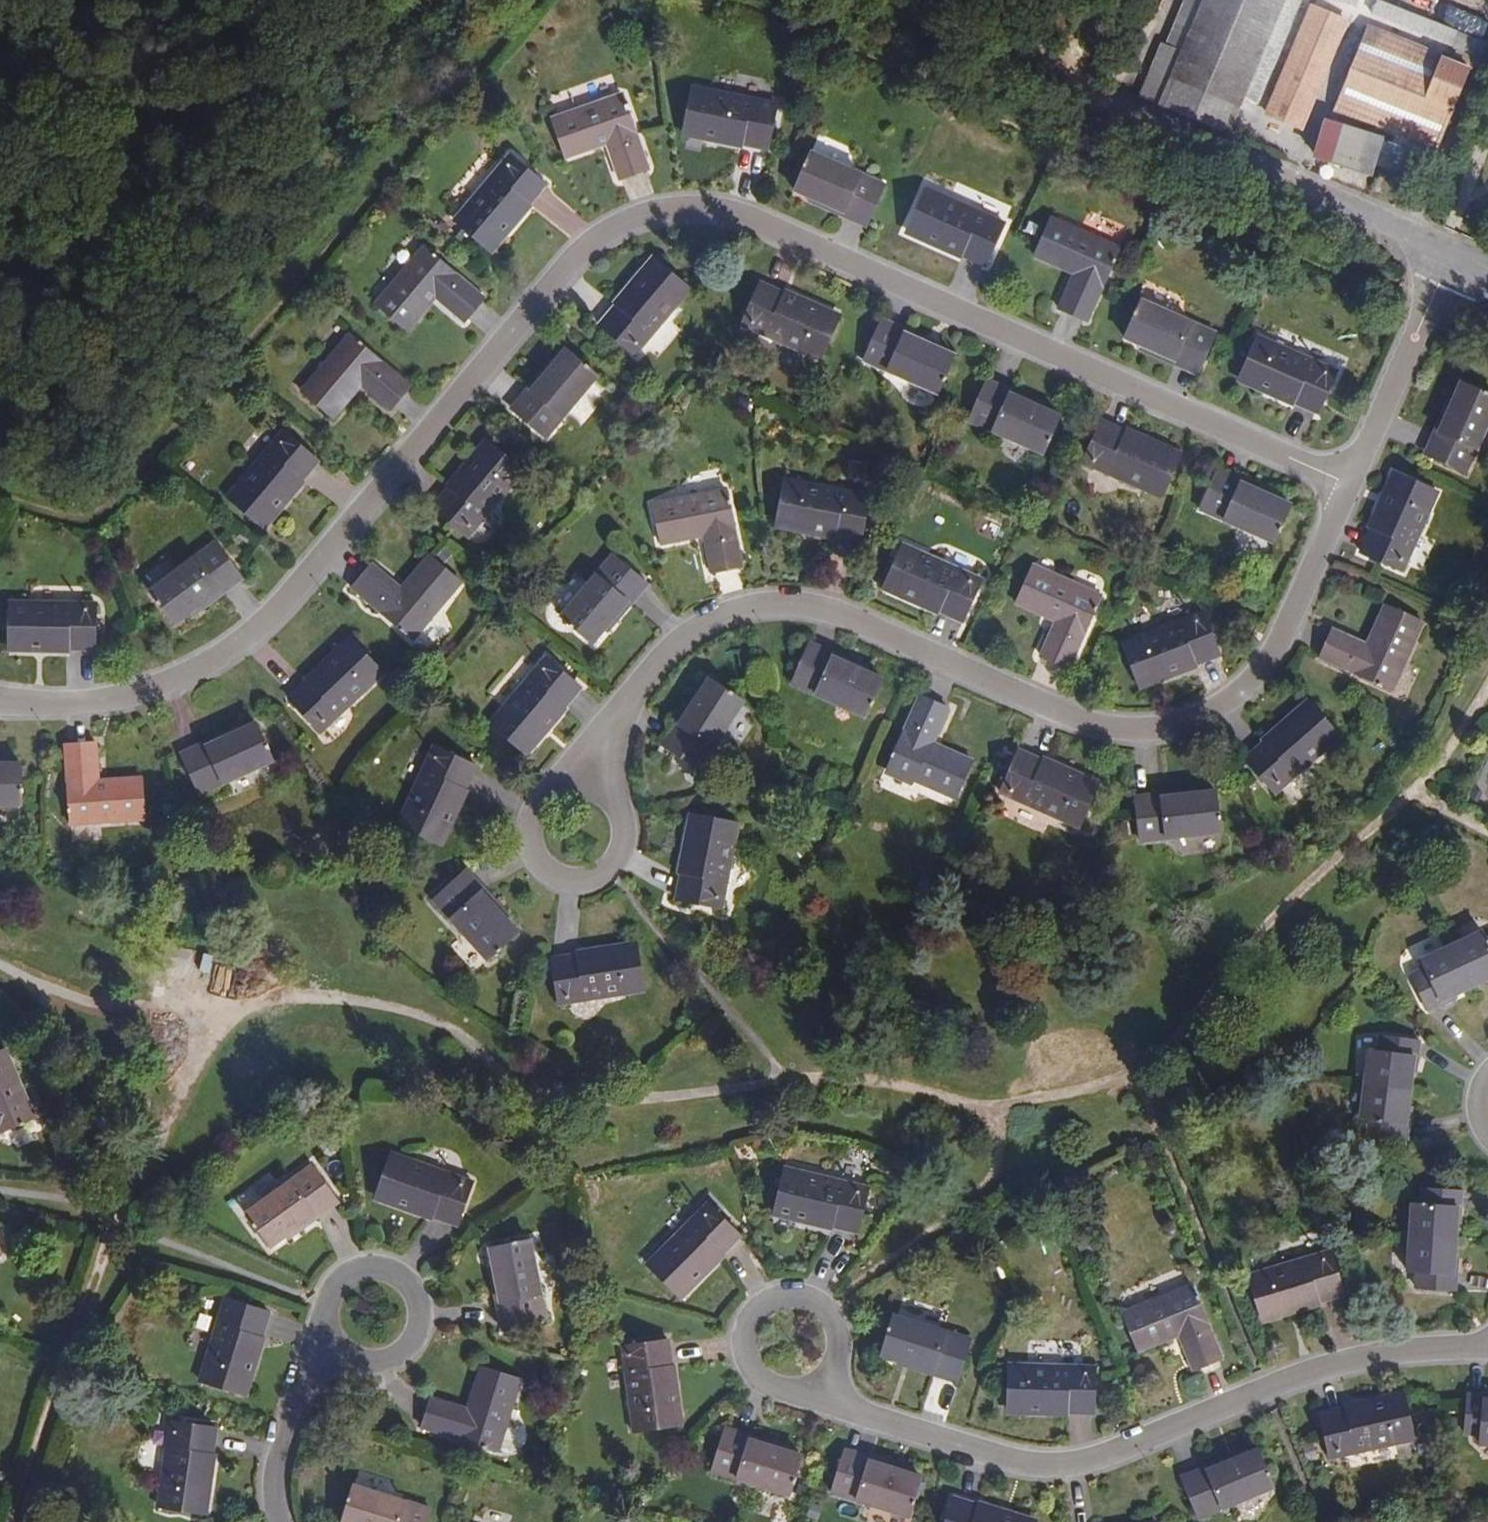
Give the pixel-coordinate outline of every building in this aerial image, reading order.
[(1162,101),(1230,131),(1245,95),(1285,0),(1204,0),(1185,46),(1167,89),(1162,101)] [(1173,41),(1185,46),(1204,0),(1191,0),(1173,41)] [(1245,95),(1259,102),(1302,0),(1285,0),(1245,95)] [(1484,41),(1384,0),(1378,0),(1373,13),(1460,48),(1454,63),(1442,58),(1443,55),(1384,31),(1373,58),(1358,52),(1336,109),(1397,134),(1393,146),(1390,158),(1423,171),(1425,171),(1433,148),(1438,149),(1473,60),(1476,61),(1484,41)] [(1275,114),(1319,7),(1314,4),(1270,112),(1275,114)] [(1302,126),(1347,18),(1319,7),(1275,114),(1302,126)] [(1352,20),(1347,18),(1302,126),(1307,128),(1352,20)] [(1373,58),(1384,31),(1368,25),(1358,52),(1373,58)] [(1164,38),(1141,92),(1162,101),(1167,89),(1155,85),(1151,76),(1166,45),(1171,41),(1164,38)] [(1173,41),(1171,41),(1166,45),(1151,76),(1155,85),(1167,89),(1185,46),(1173,41)] [(1484,41),(1476,61),(1487,66),(1487,42),(1484,41)] [(684,132),(769,149),(778,104),(693,88),(684,132)] [(608,144),(620,180),(650,170),(624,95),(553,119),(566,158),(608,144)] [(1370,172),(1373,163),(1381,141),(1329,121),(1318,155),(1370,172)] [(1419,182),(1423,171),(1390,158),(1393,146),(1381,141),(1373,163),(1419,182)] [(812,198),(869,223),(886,187),(812,153),(795,190),(812,198)] [(546,185),(511,155),(456,221),(491,251),(546,185)] [(908,231),(987,266),(1006,223),(927,188),(908,231)] [(867,228),(869,223),(812,198),(811,202),(867,228)] [(1076,275),(1061,310),(1088,322),(1120,249),(1051,218),(1034,256),(1076,275)] [(486,298),(424,247),(376,304),(408,331),(437,297),(466,322),(486,298)] [(692,290),(657,260),(601,326),(636,355),(692,290)] [(743,325),(822,360),(840,319),(761,283),(743,325)] [(1143,346),(1199,371),(1215,334),(1142,301),(1125,338),(1143,346)] [(882,323),(938,349),(940,344),(884,318),(882,323)] [(955,356),(938,349),(882,323),(865,361),(938,394),(955,356)] [(412,387),(351,335),(303,391),(335,419),(363,386),(392,411),(412,387)] [(1240,378),(1319,413),(1338,371),(1258,336),(1240,378)] [(1197,375),(1199,371),(1143,346),(1141,350),(1197,375)] [(568,350),(556,364),(516,412),(546,438),(598,376),(568,350)] [(516,412),(556,364),(552,360),(511,408),(516,412)] [(987,383),(1044,409),(1047,404),(989,378),(987,383)] [(1060,416),(1044,409),(987,383),(970,420),(1043,453),(1060,416)] [(1455,400),(1429,456),(1465,473),(1487,424),(1487,394),(1463,383),(1455,400)] [(1429,456),(1455,400),(1450,398),(1425,454),(1429,456)] [(1182,456),(1102,421),(1084,463),(1163,498),(1182,456)] [(228,497),(263,527),(319,461),(284,432),(228,497)] [(525,472),(490,443),(434,508),(469,538),(525,472)] [(1219,468),(1216,473),(1274,498),(1276,493),(1219,468)] [(1274,498),(1216,473),(1200,510),(1274,542),(1291,505),(1274,498)] [(1438,492),(1397,473),(1362,551),(1403,570),(1438,492)] [(778,524),(862,540),(871,496),(786,479),(778,524)] [(743,568),(730,490),(656,502),(662,542),(706,535),(712,573),(743,568)] [(191,613),(241,576),(216,543),(152,591),(177,624),(191,613)] [(886,587),(965,622),(984,580),(905,545),(886,587)] [(593,644),(606,630),(646,582),(614,556),(562,618),(593,644)] [(353,588),(413,639),(461,583),(430,557),(403,589),(373,564),(353,588)] [(1042,656),(1069,668),(1101,596),(1033,566),(1017,602),(1057,620),(1042,656)] [(244,581),(241,576),(191,613),(194,617),(244,581)] [(646,582),(606,630),(610,633),(650,586),(646,582)] [(11,602),(9,648),(96,651),(97,605),(11,602)] [(1321,657),(1393,690),(1423,622),(1386,605),(1367,646),(1333,630),(1321,657)] [(1140,686),(1221,655),(1204,612),(1124,643),(1140,686)] [(385,673),(353,639),(290,698),(322,732),(385,673)] [(809,646),(866,672),(868,667),(811,641),(809,646)] [(883,679),(866,672),(809,646),(793,683),(866,716),(883,679)] [(581,687),(546,658),(491,724),(526,753),(581,687)] [(709,680),(700,696),(666,748),(700,769),(743,702),(709,680)] [(666,748),(700,696),(695,693),(661,745),(666,748)] [(949,708),(921,696),(888,768),(956,799),(973,761),(933,743),(949,708)] [(1246,759),(1276,793),(1340,737),(1310,703),(1246,759)] [(256,724),(241,731),(184,757),(201,794),(273,761),(256,724)] [(184,757),(241,731),(239,727),(182,753),(184,757)] [(66,745),(71,825),(145,820),(143,778),(99,780),(97,743),(66,745)] [(437,746),(399,824),(439,844),(477,766),(437,746)] [(1098,786),(1019,751),(1001,793),(1080,828),(1098,786)] [(4,765),(0,765),(0,806),(22,806),(21,765),(4,765)] [(1136,800),(1198,793),(1197,788),(1136,795),(1136,800)] [(1216,791),(1198,793),(1136,800),(1141,840),(1221,832),(1216,791)] [(739,824),(694,815),(678,900),(723,908),(739,824)] [(464,872),(506,918),(510,914),(469,868),(464,872)] [(519,932),(506,918),(464,872),(434,900),(488,960),(519,932)] [(1452,945),(1471,986),(1487,978),(1487,938),(1485,940),(1481,931),(1452,945)] [(1471,986),(1452,945),(1420,960),(1424,970),(1411,976),(1427,1010),(1441,1003),(1440,1001),(1471,986)] [(638,946),(552,960),(559,1005),(645,991),(638,946)] [(1365,1084),(1410,1090),(1414,1058),(1417,1058),(1419,1041),(1381,1036),(1379,1052),(1369,1051),(1365,1084)] [(6,1051),(0,1054),(0,1134),(35,1119),(6,1051)] [(1406,1122),(1410,1090),(1365,1084),(1361,1117),(1370,1118),(1368,1134),(1407,1139),(1409,1122),(1406,1122)] [(473,1182),(391,1154),(377,1196),(458,1225),(473,1182)] [(271,1248),(285,1236),(334,1195),(307,1163),(244,1216),(271,1248)] [(774,1212),(858,1232),(869,1188),(785,1167),(774,1212)] [(1411,1237),(1455,1240),(1457,1209),(1460,1209),(1461,1191),(1423,1189),(1422,1205),(1413,1204),(1411,1237)] [(334,1195),(285,1236),(289,1240),(338,1199),(334,1195)] [(740,1236),(708,1204),(647,1264),(679,1296),(740,1236)] [(1453,1274),(1455,1240),(1411,1237),(1408,1271),(1416,1272),(1415,1288),(1455,1290),(1457,1274),(1453,1274)] [(494,1266),(506,1328),(546,1320),(531,1241),(491,1249),(494,1266)] [(1247,1276),(1260,1320),(1344,1295),(1331,1251),(1247,1276)] [(501,1329),(506,1328),(494,1266),(490,1267),(501,1329)] [(1179,1334),(1193,1370),(1222,1358),(1192,1285),(1122,1313),(1138,1351),(1179,1334)] [(269,1313),(225,1299),(200,1382),(244,1395),(269,1313)] [(882,1354),(900,1360),(959,1379),(971,1340),(894,1315),(882,1354)] [(679,1426),(669,1340),(624,1345),(634,1431),(679,1426)] [(959,1379),(900,1360),(898,1365),(957,1384),(959,1379)] [(1010,1365),(1008,1410),(1094,1413),(1095,1367),(1010,1365)] [(431,1398),(422,1427),(499,1452),(521,1381),(481,1368),(468,1409),(431,1398)] [(1485,1398),(1485,1395),(1467,1393),(1464,1433),(1480,1434),(1479,1443),(1487,1444),(1487,1399),(1485,1398)] [(1320,1413),(1329,1457),(1414,1439),(1404,1395),(1320,1413)] [(216,1429),(170,1423),(158,1507),(204,1514),(216,1429)] [(725,1432),(783,1451),(785,1445),(726,1427),(725,1432)] [(802,1457),(783,1451),(725,1432),(712,1471),(789,1495),(802,1457)] [(845,1453),(904,1472),(905,1468),(846,1449),(845,1453)] [(1258,1450),(1240,1457),(1183,1481),(1199,1518),(1273,1487),(1258,1450)] [(1183,1481),(1240,1457),(1237,1452),(1181,1475),(1183,1481)] [(922,1478),(904,1472),(845,1453),(832,1492),(910,1517),(922,1478)] [(431,1510),(354,1486),(343,1521),(427,1521),(431,1510)] [(953,1498),(946,1521),(1032,1521),(953,1498)]
